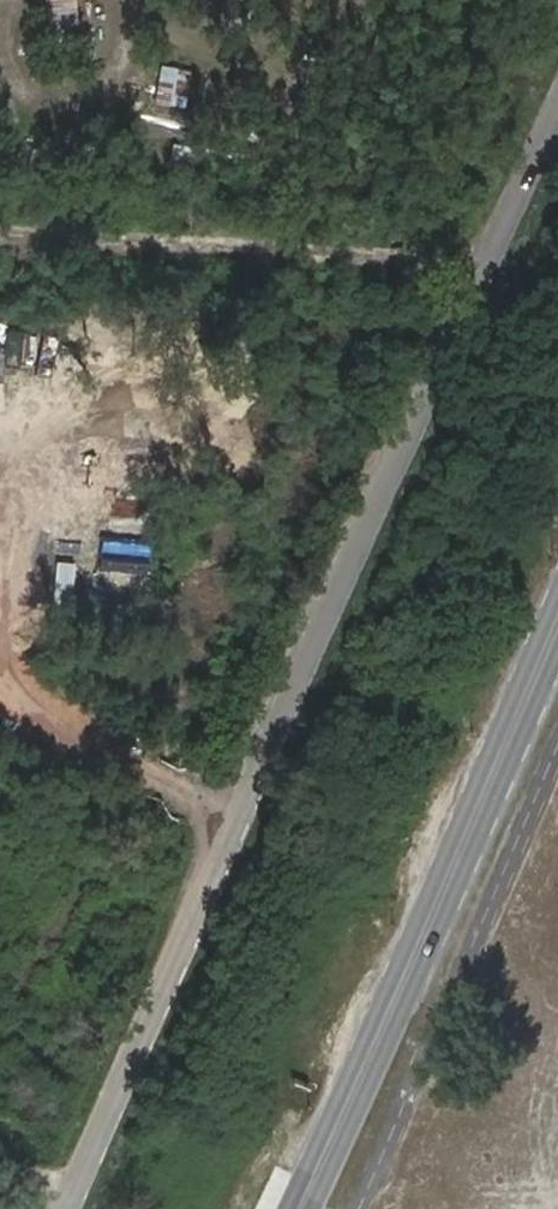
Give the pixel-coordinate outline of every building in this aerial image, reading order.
[(69,36),(70,0),(41,0),(40,35),(69,36)] [(179,109),(188,70),(157,64),(149,103),(179,109)]
